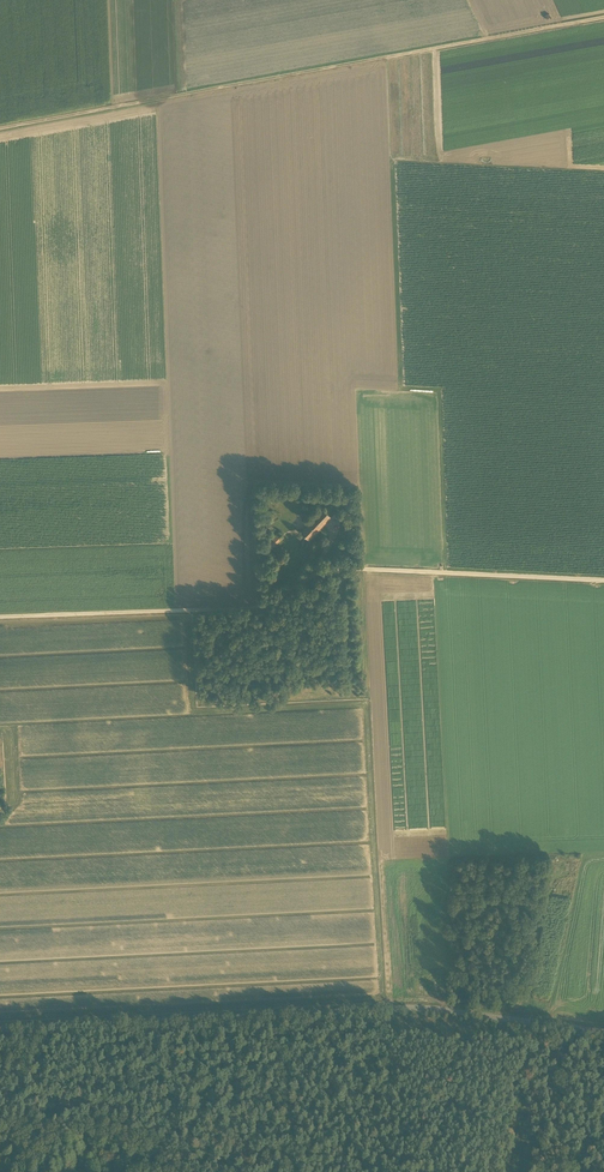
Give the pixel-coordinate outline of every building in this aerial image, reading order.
[(324,510),(320,506),(305,523),(308,525),(301,532),(309,539),(331,516),(333,514),(326,507),(324,510)] [(269,551),(284,537),(278,531),(263,545),(269,551)]
